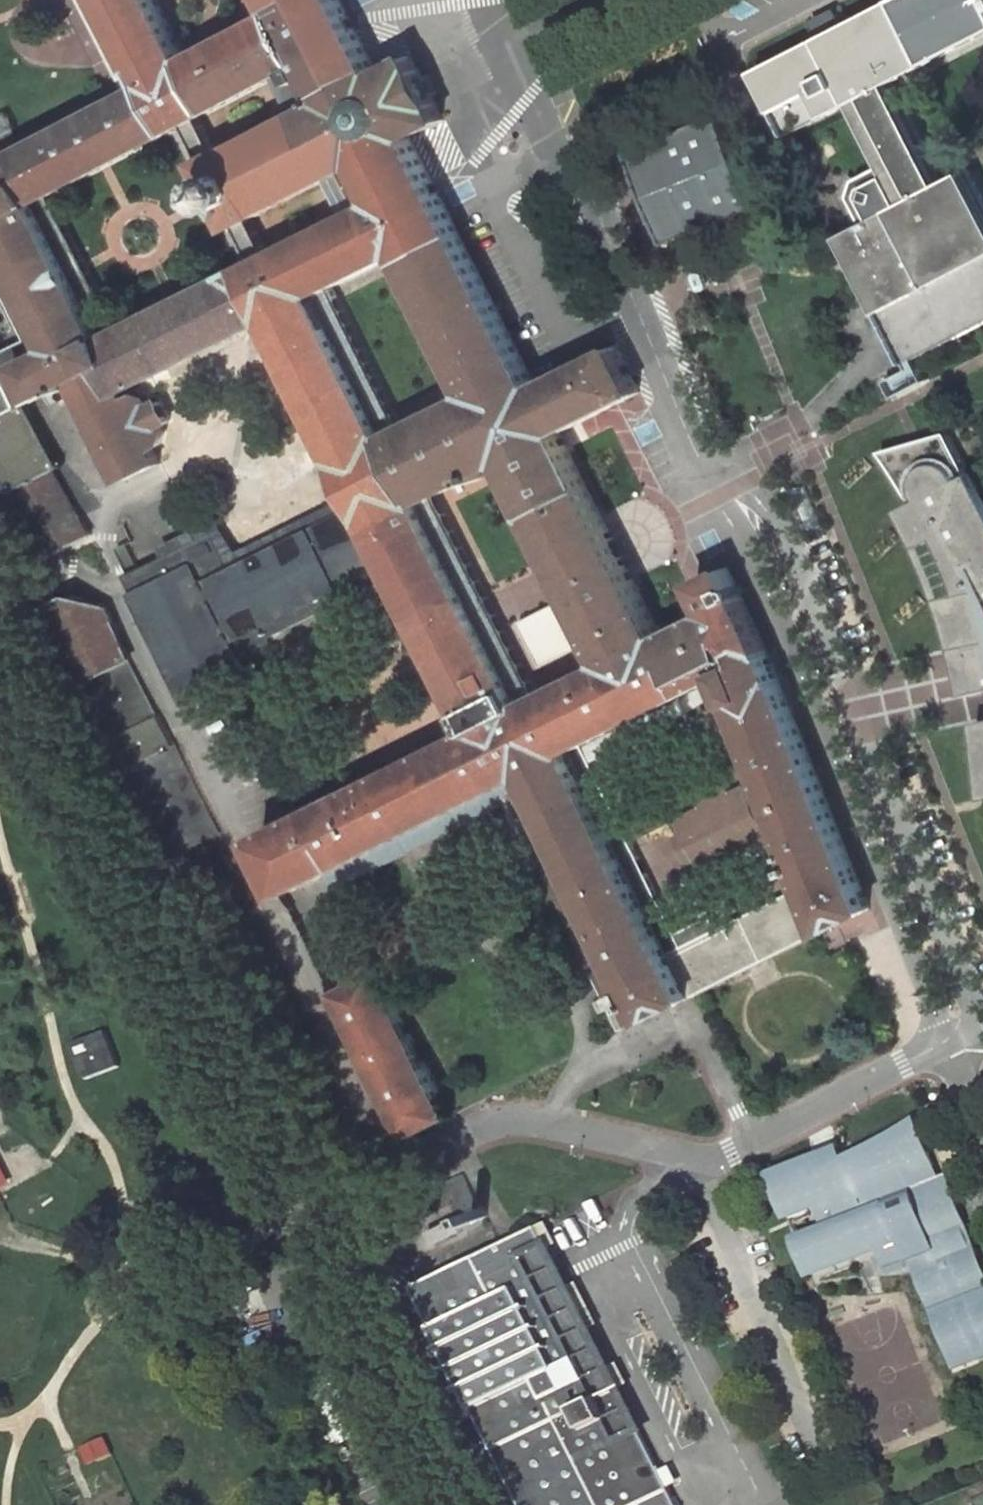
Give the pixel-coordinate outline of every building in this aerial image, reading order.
[(0,159),(0,171),(8,187),(19,207),(31,202),(185,124),(200,116),(277,77),(296,113),(323,99),(339,91),(334,82),(372,63),(341,0),(314,0),(282,16),(204,55),(146,83),(129,92),(0,159)] [(129,92),(146,83),(103,0),(81,0),(129,92)] [(146,83),(204,55),(198,43),(184,50),(159,0),(103,0),(146,83)] [(282,16),(314,0),(274,0),(282,16)] [(756,71),(789,134),(852,102),(904,203),(841,235),(906,362),(916,357),(982,323),(982,198),(969,170),(943,183),(891,82),(982,35),(982,0),(894,0),(756,71)] [(204,160),(201,162),(234,227),(237,225),(252,217),(329,178),(357,164),(372,156),(376,164),(414,145),(410,136),(443,120),(410,54),(377,71),(372,63),(334,82),(339,91),(323,99),(296,113),(219,152),(204,160)] [(720,112),(625,150),(663,244),(757,207),(720,112)] [(185,124),(204,160),(219,152),(200,116),(185,124)] [(329,178),(347,214),(270,253),(255,260),(243,267),(269,318),(287,354),(362,504),(391,562),(476,728),(262,836),(291,893),(526,774),(583,745),(723,675),(766,654),(742,595),(744,592),(744,590),(745,588),(745,586),(744,584),(744,583),(742,580),(740,578),(736,577),(735,577),(733,576),(723,556),(698,569),(717,607),(661,635),(605,664),(538,696),(521,705),(420,502),(386,434),(315,292),(332,283),(400,249),(453,222),(414,145),(376,164),(372,156),(357,164),(329,178)] [(186,296),(115,331),(100,339),(89,317),(62,263),(31,202),(19,207),(8,187),(0,192),(0,249),(4,247),(5,247),(6,248),(21,279),(54,344),(5,372),(10,382),(2,386),(0,386),(0,419),(31,403),(73,380),(124,480),(160,462),(159,459),(151,445),(159,441),(169,428),(167,424),(175,420),(166,402),(158,406),(138,400),(136,395),(128,399),(123,391),(175,365),(269,318),(243,267),(186,296)] [(252,217),(237,225),(255,260),(270,253),(252,217)] [(453,222),(400,249),(470,391),(403,426),(386,434),(420,502),(437,494),(504,460),(554,562),(566,587),(570,593),(605,664),(661,635),(641,594),(626,566),(611,535),(560,434),(584,421),(639,392),(616,345),(536,385),(453,222)] [(769,235),(674,272),(685,298),(779,261),(769,235)] [(332,283),(315,292),(386,434),(403,426),(332,283)] [(0,419),(0,452),(55,554),(92,533),(56,469),(65,464),(31,403),(0,419)] [(949,436),(948,432),(919,441),(911,443),(882,451),(897,473),(911,496),(923,519),(935,543),(945,567),(954,592),(961,617),(968,645),(977,643),(982,672),(982,497),(949,436)] [(437,494),(420,502),(521,705),(538,696),(437,494)] [(133,540),(118,547),(203,717),(214,712),(204,693),(251,669),(243,654),(269,641),(265,633),(269,631),(265,624),(391,562),(362,504),(233,569),(215,532),(187,546),(183,536),(165,545),(169,555),(146,566),(133,540)] [(74,595),(51,606),(176,854),(221,832),(176,743),(176,744),(109,606),(74,595)] [(520,620),(542,666),(585,646),(563,601),(520,620)] [(766,654),(723,675),(774,798),(780,815),(808,883),(827,929),(870,908),(766,654)] [(967,673),(962,693),(982,688),(982,675),(967,673)] [(975,724),(977,745),(982,744),(982,722),(975,724)] [(677,933),(583,745),(526,774),(531,784),(512,794),(615,996),(606,1000),(621,1030),(649,1016),(650,1017),(705,990),(677,933)] [(693,878),(768,841),(760,824),(780,815),(774,798),(752,808),(743,791),(720,802),(716,793),(687,807),(692,817),(668,829),(674,840),(664,845),(677,871),(687,867),(693,878)] [(827,929),(808,883),(712,930),(706,919),(677,933),(705,990),(827,929)] [(357,981),(340,990),(413,1135),(454,1115),(387,983),(381,971),(380,970),(374,957),(351,969),(357,981)] [(106,1032),(73,1044),(87,1079),(120,1067),(106,1032)] [(845,1159),(847,1166),(825,1175),(817,1155),(770,1174),(788,1218),(819,1206),(826,1225),(795,1237),(811,1276),(880,1248),(878,1242),(899,1233),(909,1259),(916,1256),(921,1267),(917,1268),(931,1303),(935,1301),(939,1312),(935,1314),(957,1368),(981,1358),(979,1354),(982,1353),(982,1262),(976,1245),(972,1247),(965,1228),(969,1227),(953,1188),(938,1194),(934,1183),(942,1180),(917,1118),(895,1132),(881,1140),(866,1149),(845,1159)] [(845,1159),(840,1146),(817,1155),(825,1175),(847,1166),(845,1159)] [(10,1181),(0,1161),(0,1186),(10,1181)] [(471,1184),(465,1173),(439,1187),(444,1197),(456,1191),(464,1206),(476,1208),(482,1205),(471,1184)] [(938,1194),(953,1188),(949,1177),(942,1180),(934,1183),(938,1194)] [(490,1214),(485,1204),(482,1205),(476,1208),(481,1219),(487,1216),(490,1214)] [(457,1219),(457,1218),(428,1232),(429,1233),(417,1239),(422,1248),(434,1243),(434,1244),(463,1229),(462,1228),(473,1223),(469,1213),(457,1219)] [(526,1504),(679,1504),(540,1228),(518,1239),(502,1247),(418,1289),(526,1504)] [(346,1401),(333,1375),(305,1389),(335,1449),(380,1426),(363,1392),(346,1401)] [(105,1438),(82,1449),(90,1465),(113,1454),(105,1438)]
